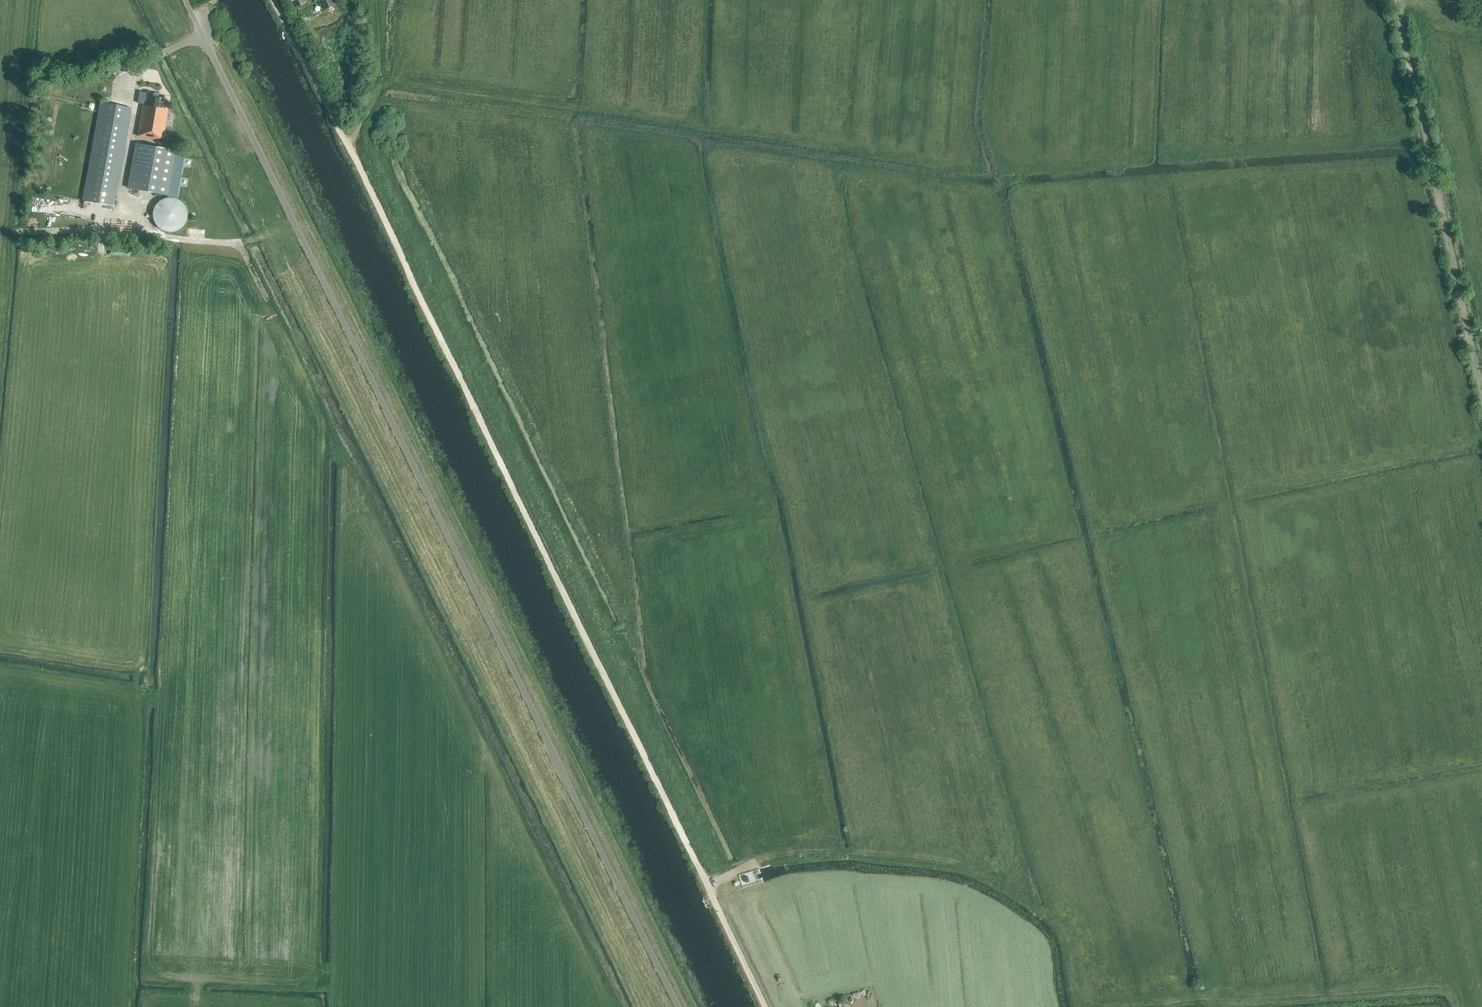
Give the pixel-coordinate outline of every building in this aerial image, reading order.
[(333,5),(330,0),(320,0),(324,9),(333,5)] [(118,75),(129,69),(122,59),(112,65),(118,75)] [(161,108),(163,95),(147,93),(145,106),(143,105),(138,136),(154,139),(155,138),(162,139),(168,109),(161,108)] [(113,206),(114,199),(131,108),(100,102),(83,200),(113,206)] [(185,198),(193,154),(136,143),(128,188),(185,198)] [(173,198),(170,198),(168,198),(165,198),(163,199),(161,200),(159,201),(157,203),(155,205),(154,207),(153,209),(153,212),(152,214),(152,216),(152,219),(153,221),(154,223),(155,225),(157,227),(159,229),(161,230),(163,231),(165,232),(168,232),(170,232),(173,232),(175,232),(177,231),(179,230),(181,228),(183,226),(184,224),(185,222),(186,220),(187,218),(187,215),(187,213),(186,210),(185,208),(184,206),(183,204),(181,202),(179,201),(177,200),(175,199),(173,198)]
